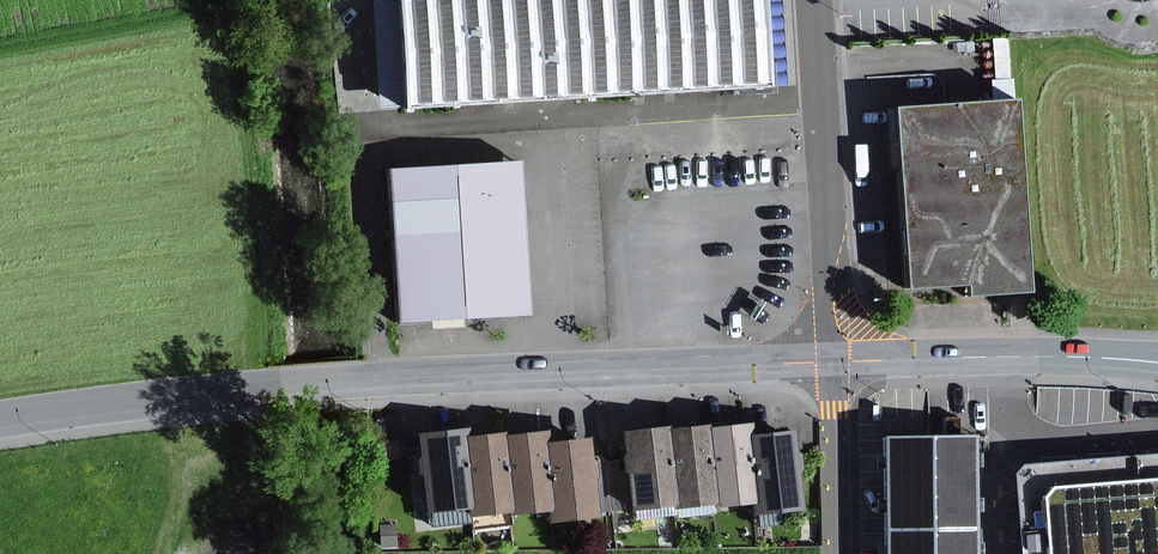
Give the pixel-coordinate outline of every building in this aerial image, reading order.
[(377,108),(790,85),(785,0),(371,0),(377,108)] [(1033,292),(1031,270),(1034,269),(1019,92),(891,103),(906,281),(967,275),(969,298),(1033,292)] [(526,154),(387,163),(398,320),(536,311),(526,154)] [(671,419),(619,425),(628,505),(674,500),(666,430),(672,430),(671,419)] [(466,425),(413,431),(423,511),(469,506),(460,436),(467,436),(466,425)] [(705,426),(672,430),(666,430),(674,500),(675,507),(714,503),(706,432),(705,426)] [(749,427),(706,432),(714,503),(715,507),(759,502),(750,437),(749,427)] [(792,431),(750,437),(759,502),(760,513),(802,507),(792,431)] [(500,432),(467,436),(460,436),(469,506),(469,513),(509,509),(500,438),(500,432)] [(543,433),(500,438),(509,509),(510,513),(553,508),(545,443),(543,433)] [(883,436),(886,553),(976,553),(973,433),(883,436)] [(587,437),(545,443),(553,508),(555,518),(596,513),(587,437)] [(1015,463),(1023,553),(1157,553),(1157,451),(1015,463)]
